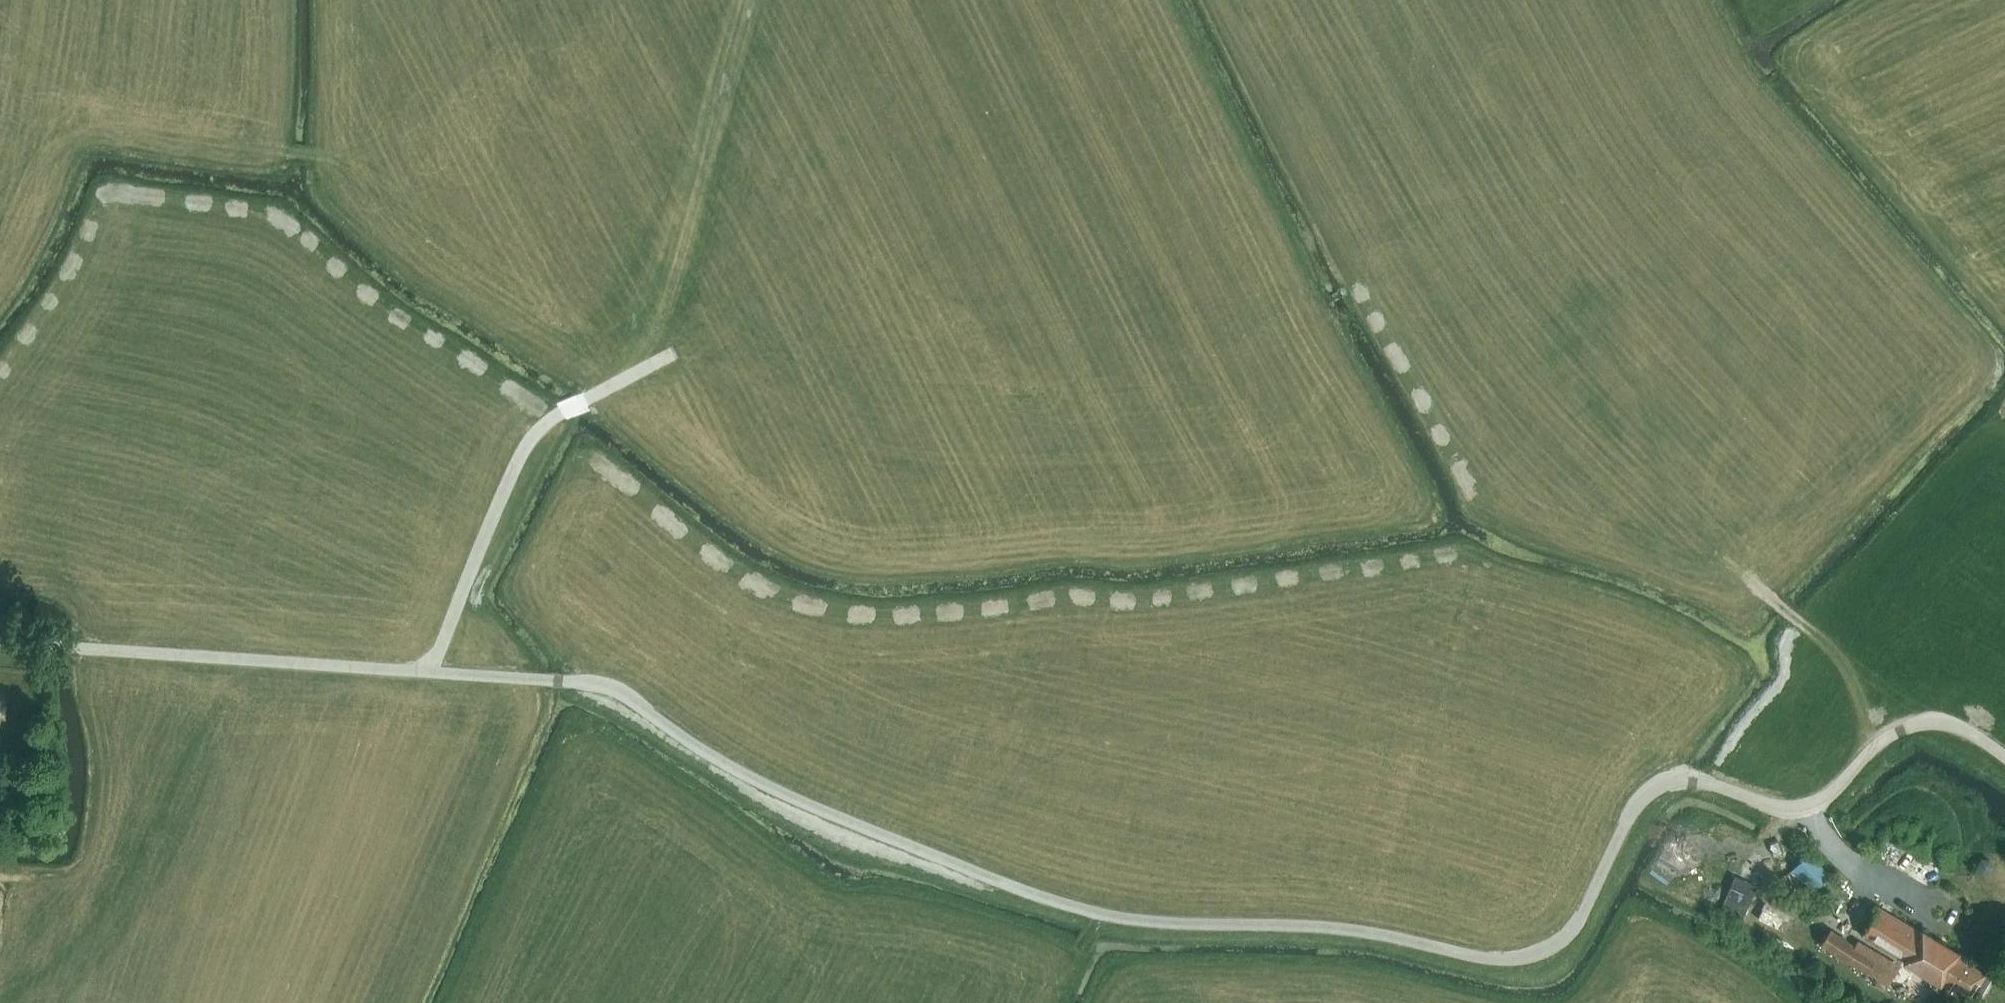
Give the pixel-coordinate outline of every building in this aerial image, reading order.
[(21,813),(24,815),(29,815),(33,812),(32,806),(29,803),(24,803),(21,807),(21,813)] [(1921,934),(1878,908),(1862,934),(1905,960),(1903,962),(1940,984),(1943,980),(1969,996),(1983,973),(1968,964),(1971,960),(1922,931),(1921,934)] [(1856,943),(1832,928),(1821,945),(1846,961),(1847,959),(1885,981),(1896,961),(1859,939),(1856,943)]
